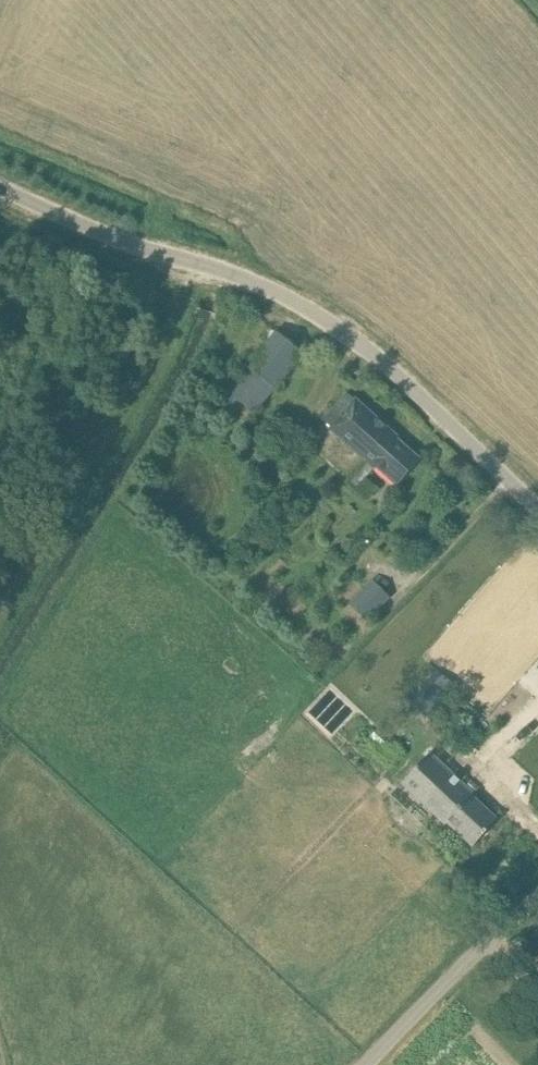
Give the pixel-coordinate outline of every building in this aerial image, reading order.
[(246,367),(218,401),(232,412),(242,400),(257,412),(304,353),(275,330),(245,366),(246,367)] [(396,436),(349,393),(324,422),(367,459),(346,482),(355,490),(377,465),(398,484),(420,459),(395,437),(396,436)] [(373,581),(351,603),(367,618),(389,597),(373,581)] [(437,669),(411,702),(431,718),(457,686),(437,669)] [(474,792),(430,751),(401,782),(447,826),(449,823),(473,846),(498,820),(472,795),(474,792)]
